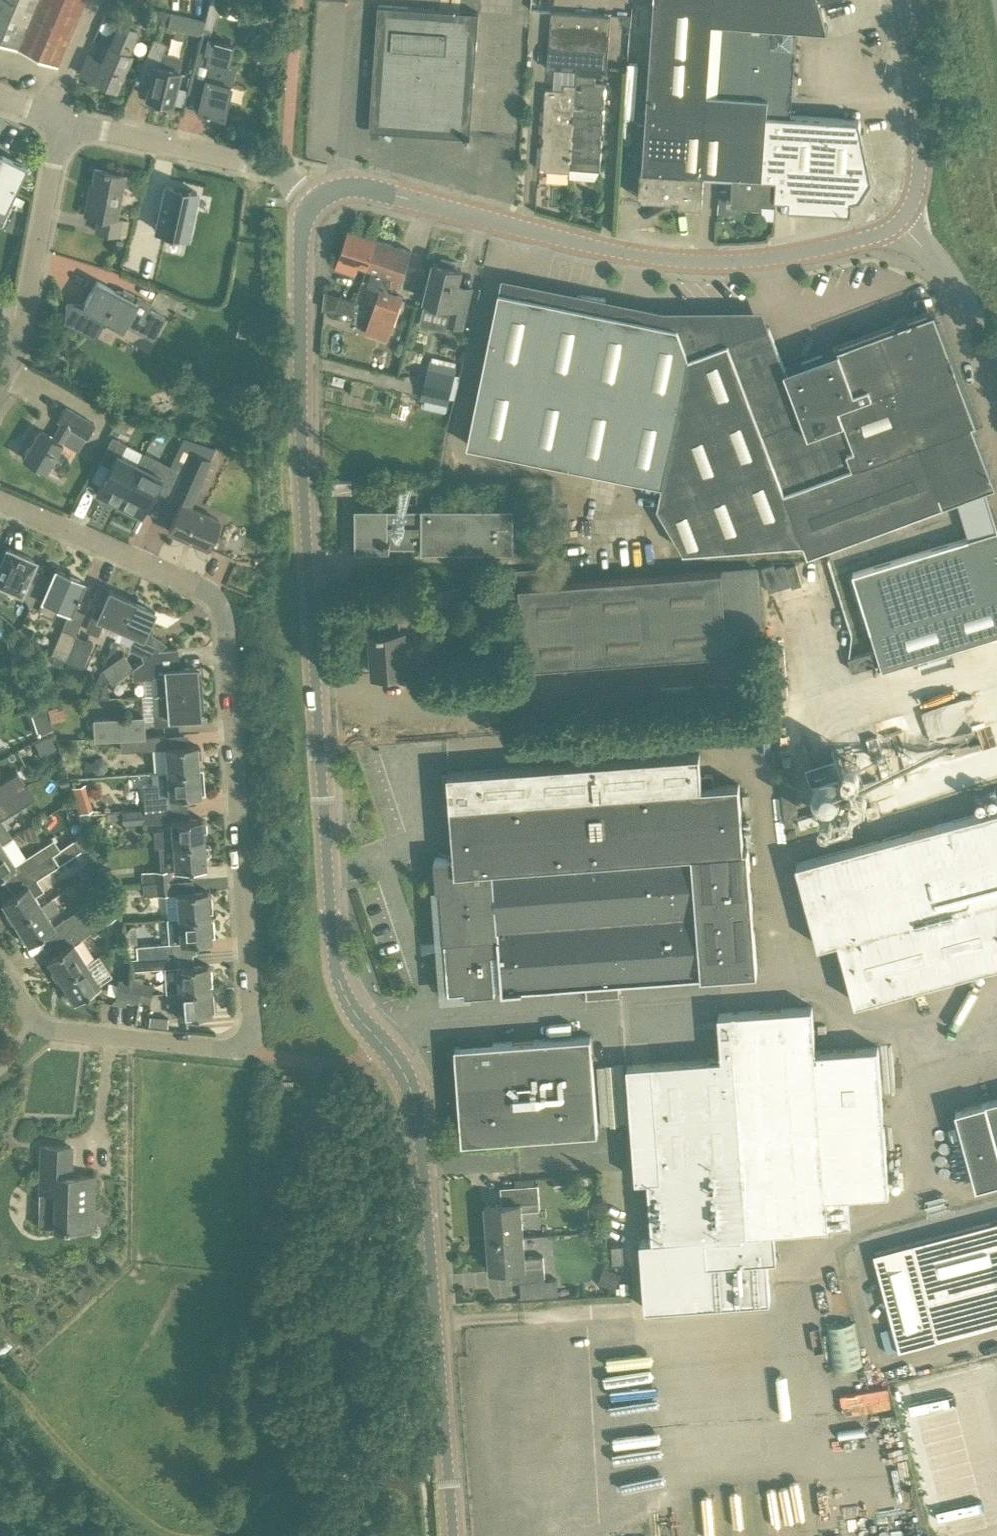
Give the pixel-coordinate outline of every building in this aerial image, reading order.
[(56,62),(81,0),(0,0),(0,39),(56,62)] [(787,114),(792,27),(792,26),(712,21),(714,0),(707,0),(653,0),(645,119),(766,127),(767,116),(769,117),(769,113),(771,113),(787,114)] [(714,0),(712,21),(792,26),(792,27),(828,29),(820,1),(822,0),(707,0),(714,0)] [(261,29),(264,16),(266,6),(241,2),(237,18),(236,23),(261,29)] [(506,76),(508,55),(476,53),(479,14),(379,7),(370,132),(469,139),(474,73),(506,76)] [(607,71),(611,14),(552,11),(548,67),(607,71)] [(180,30),(183,15),(170,12),(167,26),(166,27),(180,30)] [(125,51),(135,28),(120,22),(110,44),(108,44),(101,59),(90,54),(81,73),(116,88),(131,54),(125,51)] [(221,115),(234,63),(227,61),(232,43),(209,38),(211,29),(203,27),(197,49),(209,52),(206,63),(209,64),(197,109),(221,115)] [(171,102),(179,68),(178,68),(183,49),(153,37),(145,57),(156,59),(147,96),(150,97),(150,104),(164,107),(168,101),(171,102)] [(257,52),(269,54),(270,45),(258,43),(257,52)] [(571,163),(570,174),(570,176),(595,177),(600,170),(601,165),(605,95),(606,84),(596,83),(596,75),(577,73),(576,83),(571,163)] [(571,163),(576,83),(565,82),(564,92),(546,91),(540,172),(570,174),(571,163)] [(848,204),(847,211),(851,212),(852,199),(860,197),(872,179),(862,132),(864,131),(864,128),(861,129),(859,119),(787,114),(771,113),(769,113),(769,117),(767,116),(766,127),(764,157),(792,159),(791,171),(790,198),(789,207),(791,207),(793,208),(794,200),(848,204)] [(764,157),(766,127),(645,119),(642,169),(641,169),(639,196),(680,199),(680,203),(702,204),(704,173),(733,175),(733,173),(763,175),(764,157)] [(5,204),(10,193),(23,167),(4,157),(2,156),(2,155),(0,154),(0,201),(5,204)] [(733,173),(733,175),(731,203),(753,205),(761,205),(762,201),(776,202),(776,198),(790,198),(791,171),(792,159),(764,157),(763,175),(733,173)] [(126,236),(129,220),(123,219),(123,217),(116,215),(124,174),(94,169),(86,213),(96,215),(94,230),(126,236)] [(169,182),(160,227),(191,233),(200,188),(169,182)] [(369,269),(379,241),(350,232),(338,268),(356,274),(359,266),(369,269)] [(379,241),(369,269),(375,271),(370,287),(382,291),(368,333),(392,341),(406,298),(390,293),(392,287),(401,290),(413,253),(379,241)] [(75,275),(72,258),(59,260),(62,277),(75,275)] [(463,269),(459,268),(458,262),(443,259),(439,264),(435,263),(427,301),(425,308),(452,314),(449,326),(464,329),(472,289),(459,286),(463,269)] [(162,315),(96,281),(85,302),(65,300),(63,322),(94,339),(105,317),(122,326),(124,322),(129,325),(150,337),(162,315)] [(689,356),(678,326),(499,290),(468,443),(662,483),(658,504),(684,549),(804,541),(808,552),(995,483),(973,422),(976,421),(935,311),(837,347),(838,348),(785,368),(769,326),(689,356)] [(342,296),(336,310),(352,312),(356,301),(342,296)] [(246,336),(250,321),(240,319),(236,333),(246,336)] [(455,398),(460,377),(455,376),(458,365),(430,359),(421,397),(426,398),(424,407),(446,412),(450,397),(455,398)] [(86,438),(95,423),(66,406),(58,419),(62,422),(53,436),(38,427),(22,457),(45,472),(62,442),(61,442),(69,428),(86,438)] [(210,457),(215,446),(215,445),(198,437),(192,449),(190,448),(170,494),(192,504),(212,458),(210,457)] [(139,466),(121,457),(127,446),(112,439),(100,463),(111,468),(96,496),(119,507),(139,466)] [(139,466),(119,507),(142,518),(156,490),(166,495),(178,471),(145,455),(139,466)] [(341,494),(352,494),(352,492),(353,492),(353,488),(352,485),(352,480),(333,480),(333,494),(341,494)] [(206,547),(219,518),(180,501),(168,530),(206,547)] [(426,511),(390,511),(390,509),(359,509),(359,548),(389,548),(389,546),(425,546),(425,548),(513,549),(514,510),(426,509),(426,511)] [(849,657),(853,670),(874,663),(876,670),(883,668),(996,633),(996,528),(969,537),(853,572),(864,607),(871,630),(877,648),(849,657)] [(33,560),(6,548),(0,560),(0,597),(2,597),(8,584),(20,590),(33,560)] [(775,567),(774,563),(762,567),(769,591),(792,584),(792,587),(802,584),(796,563),(786,566),(785,564),(775,567)] [(69,611),(71,605),(82,581),(55,569),(37,609),(52,616),(57,605),(69,611)] [(527,665),(627,658),(729,651),(724,570),(625,576),(522,583),(527,665)] [(118,626),(129,601),(107,591),(102,603),(96,601),(84,629),(98,635),(104,620),(118,626)] [(129,601),(118,626),(134,633),(129,648),(142,654),(154,625),(147,623),(152,610),(129,601)] [(400,631),(398,611),(360,614),(362,634),(374,633),(375,642),(371,642),(373,672),(407,670),(405,631),(400,631)] [(63,657),(74,633),(61,627),(51,652),(63,657)] [(74,633),(63,657),(83,666),(93,641),(74,633)] [(153,693),(201,690),(199,671),(194,671),(193,665),(179,666),(178,646),(159,649),(132,667),(132,678),(152,677),(153,693)] [(112,681),(133,666),(123,652),(102,668),(112,681)] [(201,690),(153,693),(154,710),(153,710),(153,724),(184,722),(183,716),(197,715),(197,709),(202,708),(201,690)] [(120,737),(145,735),(144,714),(93,716),(94,739),(120,737)] [(166,771),(201,769),(197,769),(196,757),(200,757),(199,747),(195,747),(195,744),(166,746),(165,734),(145,735),(120,737),(121,749),(165,746),(166,771)] [(701,773),(699,752),(448,771),(455,855),(435,856),(437,887),(441,887),(445,939),(451,938),(453,967),(448,967),(450,988),(466,987),(466,991),(496,989),(496,984),(503,984),(503,991),(507,990),(507,989),(758,970),(749,846),(744,846),(739,782),(714,784),(714,772),(701,773)] [(844,781),(845,778),(844,775),(843,772),(842,769),(840,766),(838,764),(835,762),(833,761),(829,760),(826,760),(823,760),(820,761),(817,762),(815,764),(812,766),(811,769),(809,772),(808,775),(808,778),(808,781),(809,784),(811,787),(812,790),(815,792),(817,794),(820,795),(823,796),(826,796),(830,796),(833,795),(835,794),(838,792),(840,790),(842,787),(843,784),(844,781)] [(862,795),(887,786),(884,776),(872,780),(868,768),(854,772),(862,795)] [(143,809),(165,808),(169,808),(169,796),(199,794),(198,785),(202,784),(201,769),(166,771),(167,782),(142,784),(143,808),(143,809)] [(0,800),(0,815),(4,812),(8,819),(35,802),(24,785),(0,800)] [(143,809),(143,808),(121,809),(121,810),(107,811),(107,818),(121,818),(122,822),(166,820),(165,808),(143,809)] [(797,862),(819,944),(839,939),(856,1001),(996,963),(996,808),(797,862)] [(86,831),(95,829),(92,812),(82,814),(86,831)] [(159,844),(202,842),(201,830),(205,830),(205,820),(201,820),(201,817),(170,819),(170,828),(154,829),(155,845),(159,845),(159,844)] [(40,905),(40,904),(34,895),(44,888),(37,878),(81,849),(93,849),(85,831),(76,837),(60,847),(23,872),(30,882),(1,901),(8,911),(4,914),(10,922),(13,920),(14,922),(40,905)] [(60,847),(53,837),(23,857),(23,854),(15,840),(11,840),(9,838),(1,843),(0,843),(0,872),(16,862),(23,872),(60,847)] [(143,882),(170,880),(169,868),(204,866),(203,854),(207,854),(206,844),(202,844),(202,842),(159,844),(159,845),(161,869),(141,870),(142,882),(143,882)] [(127,850),(128,866),(156,864),(155,848),(127,850)] [(170,880),(143,882),(144,895),(171,893),(170,880)] [(177,917),(208,915),(207,903),(211,903),(210,893),(206,893),(206,890),(175,892),(177,917)] [(94,913),(94,914),(114,900),(109,892),(103,896),(105,899),(91,908),(87,903),(53,925),(48,916),(59,909),(51,897),(40,904),(40,905),(14,922),(20,931),(17,933),(22,941),(26,939),(27,942),(40,934),(47,945),(49,943),(49,942),(94,913)] [(100,923),(94,914),(94,913),(49,942),(49,943),(56,952),(47,958),(54,969),(50,971),(56,979),(59,977),(60,979),(86,962),(73,941),(100,923)] [(208,915),(177,917),(178,941),(209,939),(208,927),(212,927),(212,916),(208,917),(208,915)] [(170,954),(176,953),(175,941),(136,944),(137,956),(170,954)] [(171,966),(170,954),(137,956),(131,956),(132,969),(164,966),(166,991),(178,990),(208,988),(208,976),(211,976),(211,965),(207,966),(207,963),(171,966)] [(86,962),(60,979),(67,988),(63,991),(69,999),(72,997),(74,999),(100,982),(86,962)] [(141,980),(142,981),(142,977),(119,974),(115,996),(126,998),(126,1001),(138,1003),(141,980)] [(153,983),(142,981),(141,980),(138,1003),(139,1000),(150,1002),(153,983)] [(586,985),(587,997),(620,994),(619,983),(586,985)] [(208,988),(178,990),(180,1015),(210,1012),(209,1000),(213,1000),(213,990),(209,990),(208,988)] [(816,1050),(812,1006),(719,1013),(723,1057),(653,1062),(657,1117),(666,1237),(742,1231),(742,1234),(706,1237),(708,1261),(777,1256),(774,1229),(829,1225),(827,1195),(890,1190),(879,1045),(816,1050)] [(463,1140),(599,1130),(592,1034),(456,1044),(463,1140)] [(625,1064),(598,1065),(602,1122),(628,1120),(625,1064)] [(986,1101),(996,1141),(996,1098),(986,1101)] [(92,1227),(94,1175),(71,1175),(72,1146),(41,1145),(40,1190),(55,1191),(54,1226),(92,1227)] [(489,1237),(524,1235),(523,1210),(541,1209),(539,1183),(501,1186),(502,1203),(486,1204),(489,1237)] [(874,1252),(900,1350),(939,1340),(928,1301),(986,1286),(996,1324),(996,1220),(874,1252)] [(524,1235),(489,1237),(491,1268),(512,1266),(513,1281),(521,1281),(522,1297),(559,1294),(557,1278),(546,1279),(544,1254),(526,1255),(524,1235)] [(623,1244),(612,1244),(613,1261),(624,1260),(623,1244)] [(638,1267),(639,1294),(664,1293),(663,1266),(638,1267)] [(855,1320),(826,1326),(834,1369),(863,1364),(855,1320)] [(852,1414),(900,1411),(898,1389),(850,1392),(852,1414)]
